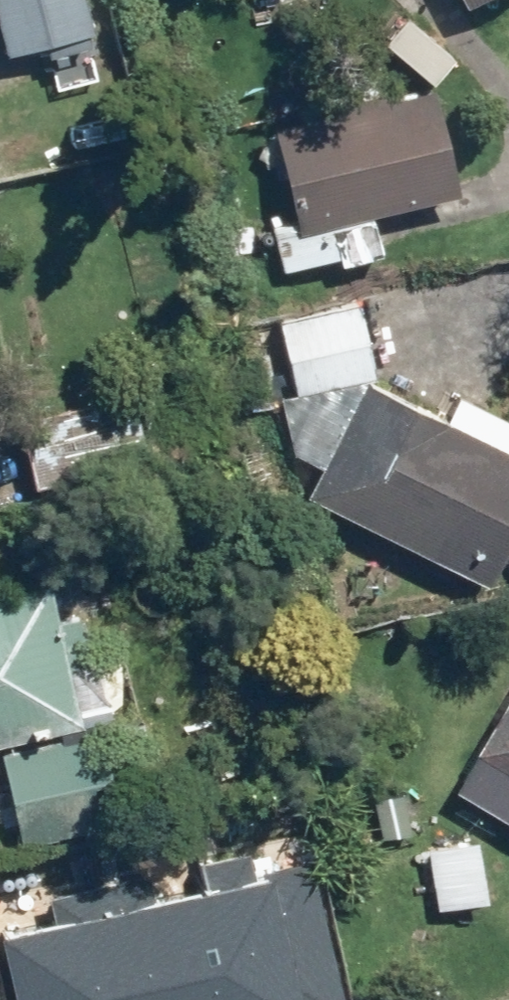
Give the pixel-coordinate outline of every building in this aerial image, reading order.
[(5,51),(92,29),(85,0),(0,0),(0,32),(5,51)] [(438,83),(273,123),(295,212),(254,222),(265,270),(382,241),(375,213),(465,191),(438,83)] [(370,375),(362,390),(326,371),(286,449),(323,468),(308,497),(483,586),(508,534),(508,418),(458,392),(447,414),(370,375)] [(97,393),(14,417),(40,506),(200,459),(178,384),(101,407),(97,393)] [(0,591),(0,743),(2,742),(21,842),(120,823),(101,727),(84,731),(73,670),(97,666),(86,610),(54,616),(47,582),(0,591)] [(476,746),(508,766),(508,694),(476,746)] [(318,867),(264,880),(258,856),(208,868),(216,888),(243,999),(349,999),(318,867)] [(216,888),(171,899),(166,876),(103,891),(130,999),(243,999),(216,888)] [(16,999),(130,999),(103,891),(51,905),(56,929),(2,940),(16,999)] [(0,951),(0,999),(11,999),(0,951)]
